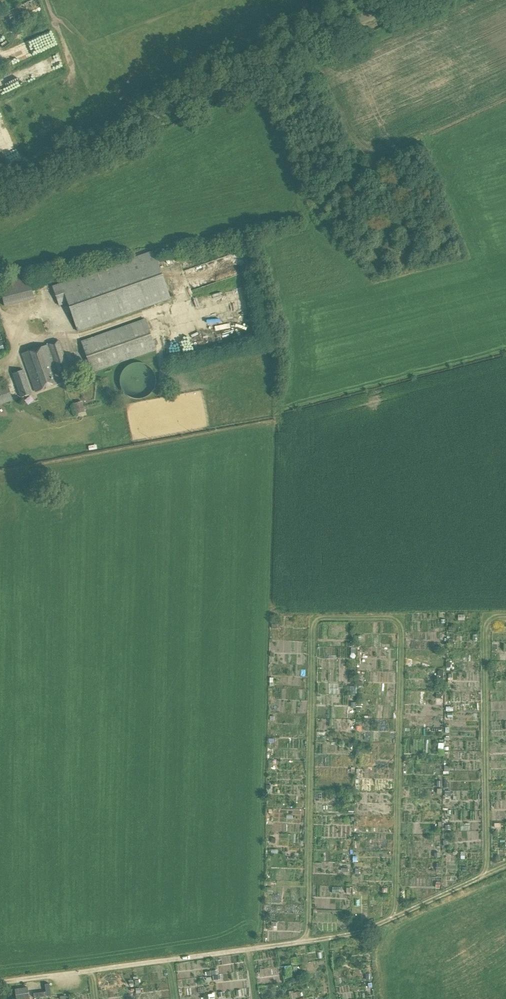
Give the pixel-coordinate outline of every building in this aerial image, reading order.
[(40,3),(38,0),(22,0),(0,10),(0,15),(3,21),(40,3)] [(54,53),(60,65),(70,60),(65,48),(54,53)] [(52,285),(59,306),(67,303),(77,332),(170,298),(153,250),(52,285)] [(204,261),(182,266),(184,272),(205,267),(204,261)] [(3,307),(34,299),(27,274),(0,281),(0,292),(3,307)] [(81,341),(91,372),(155,350),(144,318),(81,341)] [(58,340),(22,353),(35,391),(64,381),(61,372),(68,369),(58,340)] [(118,377),(118,381),(118,384),(119,387),(120,389),(121,392),(124,394),(126,396),(129,397),(132,398),(136,399),(139,398),(142,397),(145,396),(148,394),(150,392),(152,389),(153,386),(153,384),(154,381),(153,377),(152,374),(151,371),(149,369),(146,366),(144,365),(142,364),(139,363),(136,363),(132,363),(129,364),(126,366),(124,368),(122,369),(120,371),(119,374),(118,377)] [(12,373),(20,397),(31,393),(22,369),(12,373)] [(7,384),(0,386),(0,405),(13,400),(7,384)] [(439,638),(439,630),(412,628),(411,651),(440,653),(440,652),(433,652),(434,646),(429,646),(429,637),(439,638)] [(393,690),(392,644),(365,644),(365,653),(360,653),(360,668),(366,668),(366,680),(379,680),(379,690),(393,690)] [(329,688),(338,688),(338,680),(328,681),(329,688)] [(418,689),(418,697),(441,698),(441,692),(432,692),(432,689),(418,689)] [(374,705),(391,704),(391,693),(374,693),(374,705)] [(495,757),(505,756),(505,708),(498,709),(497,698),(489,699),(490,708),(496,708),(497,718),(490,719),(491,730),(493,729),(495,757)] [(377,738),(386,738),(387,717),(377,717),(377,738)] [(368,760),(373,760),(373,762),(388,762),(388,750),(381,750),(381,754),(368,755),(368,760)] [(499,786),(498,798),(503,798),(503,804),(505,804),(505,787),(499,786)] [(449,847),(449,839),(439,839),(440,847),(449,847)] [(469,858),(469,855),(457,855),(457,871),(464,871),(463,858),(469,858)] [(439,882),(447,883),(449,861),(441,861),(439,882)] [(270,921),(299,920),(298,895),(278,896),(278,905),(271,905),(271,901),(269,901),(270,921)] [(299,943),(304,993),(305,998),(327,998),(326,991),(325,991),(324,974),(317,975),(316,970),(323,970),(322,956),(308,958),(308,950),(320,948),(320,941),(299,943)] [(212,985),(244,983),(243,959),(235,959),(234,954),(225,954),(225,960),(226,960),(226,961),(220,961),(221,970),(211,971),(212,985)] [(349,966),(333,967),(334,981),(344,980),(344,973),(350,973),(349,966)] [(109,978),(111,982),(117,979),(112,969),(108,971),(111,977),(109,978)] [(369,979),(335,984),(337,996),(354,994),(353,987),(370,985),(369,979)] [(135,980),(135,988),(147,988),(147,980),(135,980)] [(274,989),(274,981),(259,982),(259,990),(274,989)] [(128,990),(127,983),(97,987),(98,995),(128,990)] [(246,986),(206,988),(207,996),(215,995),(215,998),(246,998),(246,986)] [(27,987),(15,989),(16,998),(29,998),(27,987)] [(86,997),(85,988),(65,992),(66,998),(74,998),(86,997)]
